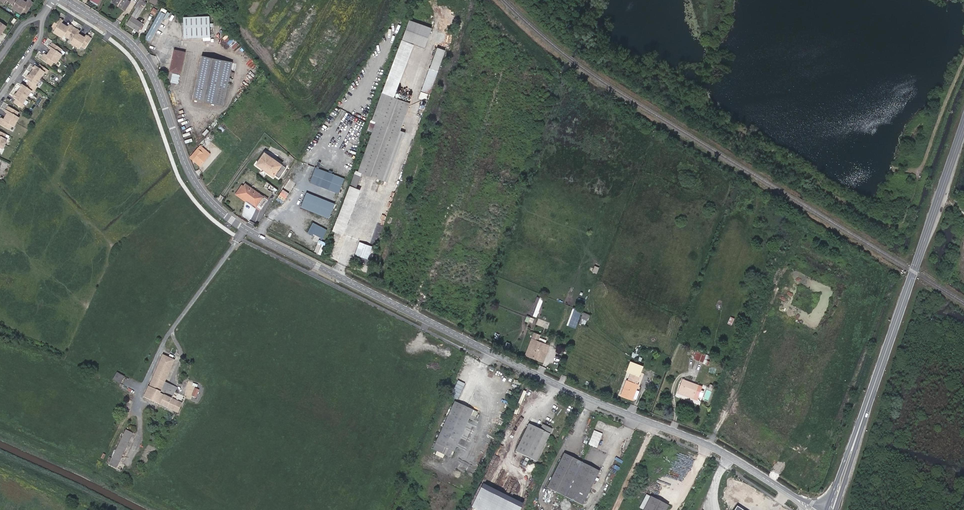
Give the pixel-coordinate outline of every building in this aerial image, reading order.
[(15,4),(16,5),(14,7),(21,12),(23,9),(24,10),(28,12),(34,3),(29,0),(27,0),(26,2),(23,0),(9,0),(15,4)] [(110,1),(124,10),(130,2),(127,0),(111,0),(110,1)] [(138,31),(143,23),(136,19),(146,2),(145,1),(145,0),(138,0),(134,7),(136,8),(127,24),(138,31)] [(160,11),(145,38),(149,41),(165,14),(161,12),(162,11),(165,13),(167,10),(162,8),(160,11)] [(209,16),(184,18),(184,37),(210,36),(209,16)] [(78,34),(79,32),(69,25),(67,28),(61,24),(63,21),(57,18),(52,27),(55,30),(57,31),(55,33),(62,37),(63,35),(65,36),(72,40),(74,41),(72,44),(79,48),(80,45),(82,46),(86,49),(91,39),(86,35),(84,38),(78,34)] [(420,47),(427,26),(409,20),(403,41),(420,47)] [(432,28),(427,26),(420,47),(424,49),(432,28)] [(51,66),(62,50),(53,43),(49,48),(52,50),(47,56),(45,54),(41,60),(51,66)] [(185,52),(174,49),(170,71),(180,73),(185,52)] [(439,72),(445,52),(437,50),(431,69),(439,72)] [(232,62),(202,56),(193,99),(223,105),(229,76),(232,77),(233,71),(230,71),(232,62)] [(38,87),(36,86),(45,73),(47,74),(49,71),(40,65),(38,68),(36,67),(27,80),(29,81),(25,87),(23,86),(14,98),(16,100),(14,103),(22,109),(24,106),(23,105),(32,92),(33,93),(38,87)] [(421,92),(431,95),(432,91),(439,72),(431,69),(429,69),(421,92)] [(419,99),(428,102),(431,95),(421,92),(419,99)] [(359,171),(375,177),(400,106),(380,99),(372,120),(377,122),(373,132),(359,171)] [(400,106),(375,177),(383,180),(400,130),(398,129),(406,108),(400,106)] [(16,118),(19,113),(8,107),(5,112),(8,114),(4,120),(2,118),(0,121),(0,125),(9,130),(12,124),(15,126),(18,120),(16,118)] [(371,120),(368,130),(373,132),(377,122),(372,120),(371,120)] [(11,144),(8,142),(10,137),(0,132),(0,154),(2,155),(4,149),(7,150),(11,144)] [(207,151),(200,145),(198,148),(190,157),(193,160),(199,165),(207,156),(204,154),(207,151)] [(286,167),(265,152),(256,164),(273,176),(274,174),(279,177),(286,167)] [(340,192),(345,177),(319,168),(321,163),(318,161),(311,182),(340,192)] [(356,187),(360,177),(355,175),(351,185),(356,187)] [(288,178),(278,200),(285,203),(295,181),(288,178)] [(245,184),(244,185),(239,191),(248,197),(246,199),(261,209),(268,200),(245,184)] [(276,194),(278,190),(270,184),(268,188),(274,191),(276,194)] [(343,226),(357,190),(350,187),(336,223),(343,226)] [(248,197),(239,191),(238,190),(235,194),(245,200),(246,199),(248,197)] [(307,192),(301,207),(330,218),(335,202),(307,192)] [(321,238),(323,233),(314,229),(312,234),(321,238)] [(356,255),(367,259),(371,248),(360,244),(356,255)] [(583,312),(575,309),(569,327),(577,329),(583,312)] [(530,346),(546,352),(550,341),(536,336),(533,335),(530,346)] [(530,346),(526,355),(543,361),(546,352),(530,346)] [(695,360),(703,364),(706,356),(697,353),(695,360)] [(164,355),(155,375),(168,381),(177,361),(164,355)] [(125,377),(117,372),(112,380),(120,384),(125,377)] [(168,381),(155,375),(150,385),(164,392),(166,386),(168,381)] [(627,383),(621,397),(632,401),(638,387),(636,386),(639,380),(630,376),(628,383),(627,383)] [(692,397),(697,385),(682,379),(677,392),(692,397)] [(163,394),(164,392),(150,385),(150,386),(149,387),(144,397),(175,412),(180,402),(175,400),(176,397),(173,396),(172,398),(163,394)] [(179,392),(166,386),(164,392),(163,394),(172,398),(173,396),(173,395),(177,396),(179,392)] [(184,404),(180,402),(175,412),(180,414),(184,404)] [(454,451),(469,418),(475,420),(479,413),(473,410),(456,402),(434,448),(452,456),(454,451)] [(539,460),(553,428),(544,423),(542,428),(531,423),(518,450),(539,460)] [(126,430),(109,465),(117,469),(134,433),(126,430)] [(589,444),(597,448),(603,433),(595,430),(589,444)] [(551,487),(568,496),(585,461),(567,453),(551,487)] [(568,496),(586,504),(602,470),(585,461),(568,496)] [(526,503),(484,484),(473,508),(479,509),(523,509),(526,503)] [(650,496),(643,509),(666,509),(669,506),(650,496)]
